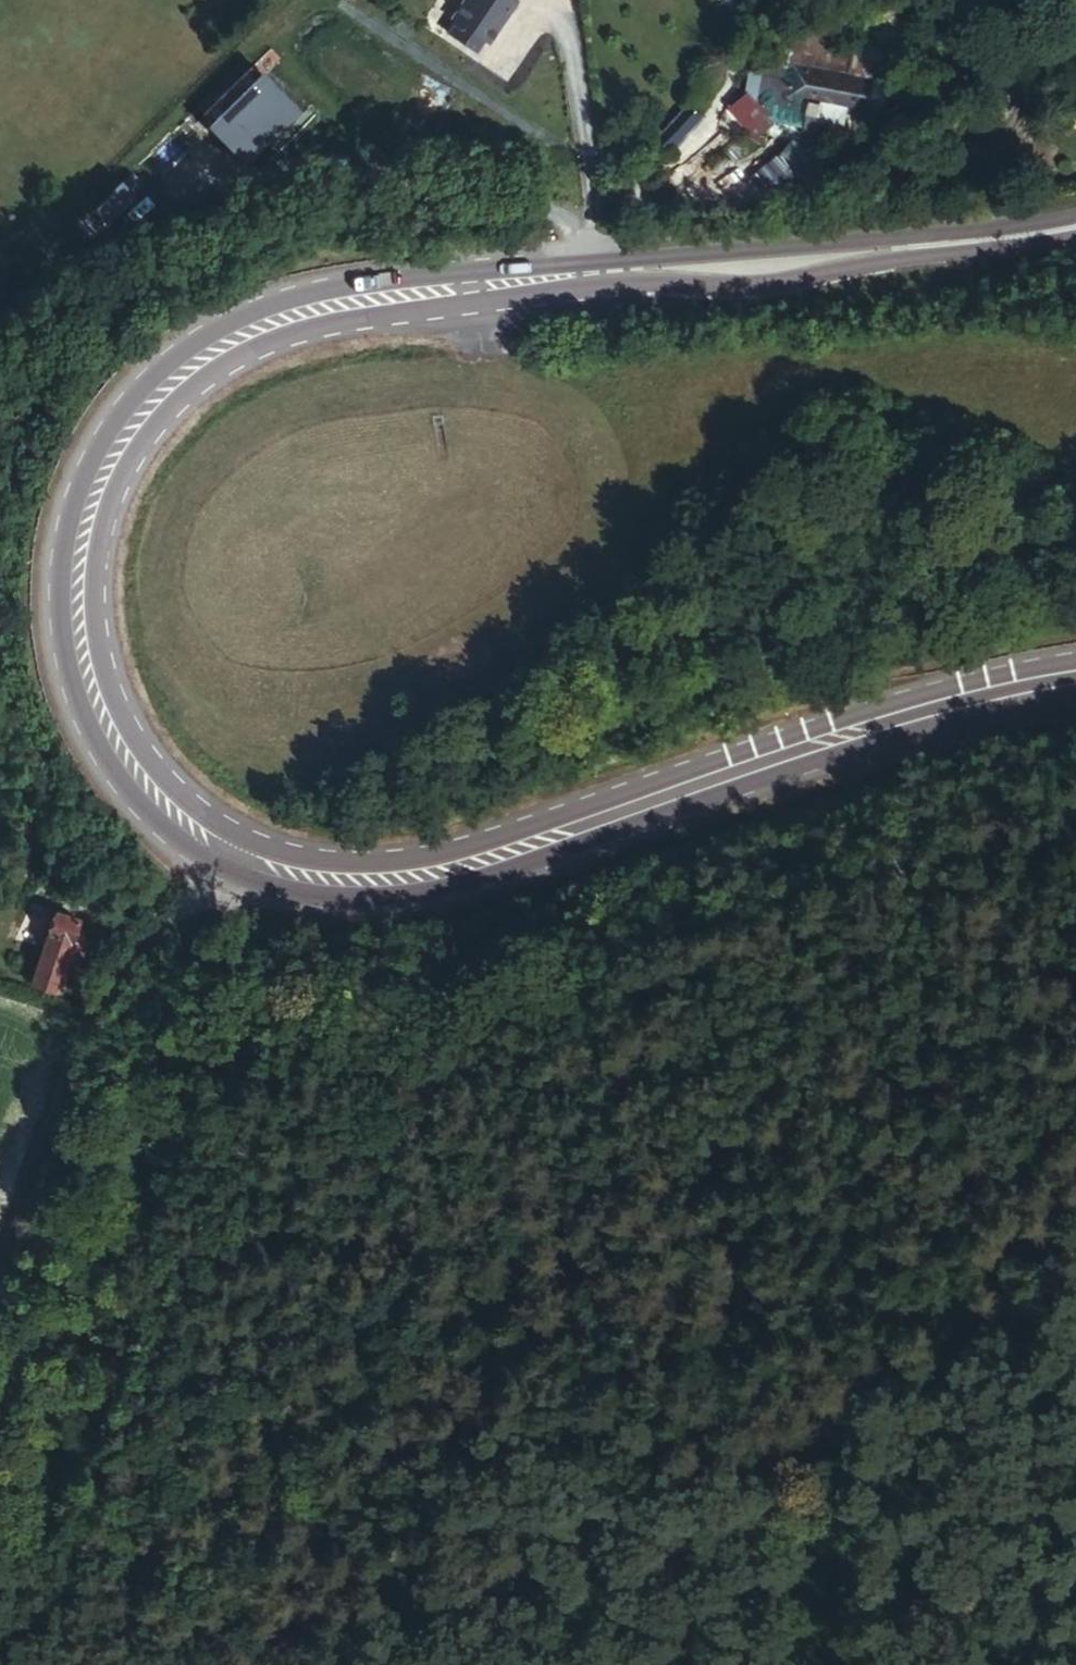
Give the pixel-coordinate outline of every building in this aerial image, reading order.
[(446,19),(481,44),(514,0),(460,0),(446,19)] [(900,89),(905,69),(824,53),(819,76),(900,89)] [(844,94),(751,74),(746,122),(734,133),(745,145),(757,135),(799,142),(802,127),(817,129),(819,117),(839,120),(844,94)] [(74,931),(43,925),(29,988),(59,996),(61,986),(74,990),(80,966),(67,962),(74,931)] [(82,955),(70,952),(67,962),(80,966),(82,955)]
